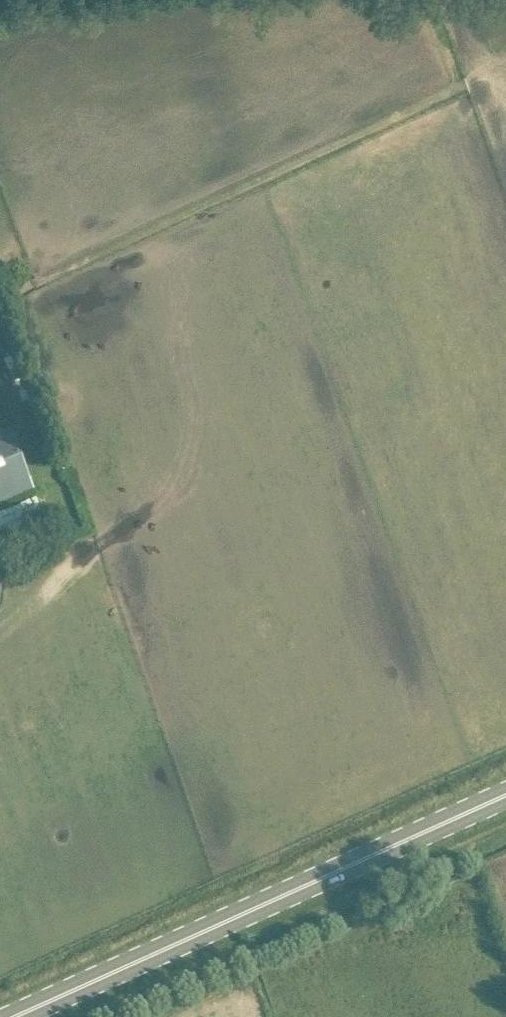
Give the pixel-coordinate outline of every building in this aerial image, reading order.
[(33,490),(9,431),(0,434),(0,504),(33,490)] [(25,502),(16,505),(21,522),(41,516),(34,491),(23,495),(25,502)]
